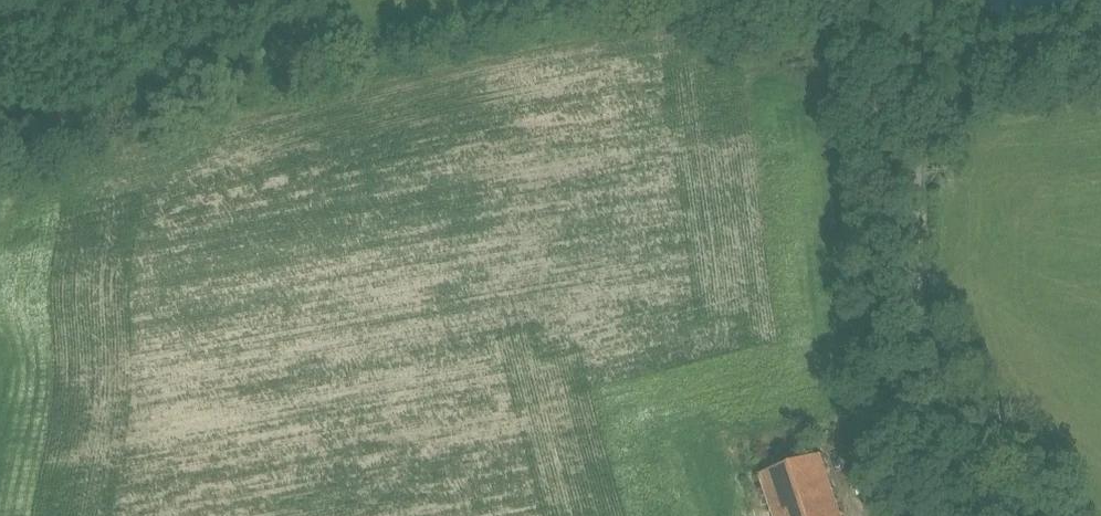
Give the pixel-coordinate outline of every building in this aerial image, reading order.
[(820,455),(760,475),(773,515),(840,515),(820,455)]
